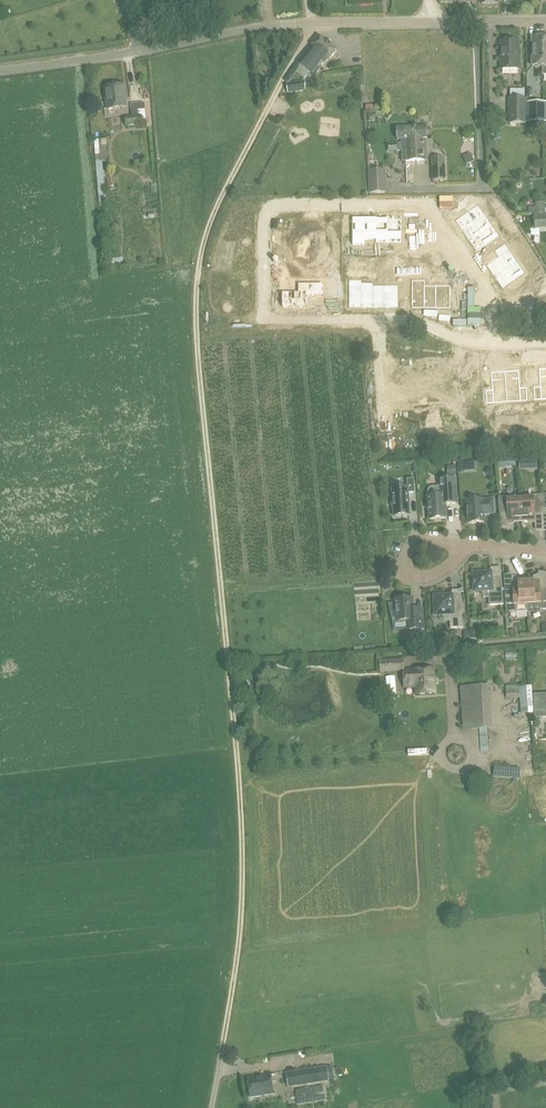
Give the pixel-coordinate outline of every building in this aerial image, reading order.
[(330,45),(327,42),(320,37),(312,46),(314,47),(299,64),(301,65),(296,71),(304,79),(310,73),(314,76),(328,60),(329,60),(337,51),(330,45)] [(532,66),(543,66),(543,37),(532,37),(532,66)] [(519,41),(501,41),(501,70),(519,69),(519,41)] [(286,84),(288,94),(306,91),(304,81),(286,84)] [(126,107),(126,105),(123,85),(105,88),(108,110),(113,109),(126,107)] [(527,124),(526,98),(511,98),(509,98),(509,124),(527,124)] [(144,102),(126,105),(126,107),(127,111),(124,111),(126,126),(146,124),(144,102)] [(545,122),(545,102),(527,102),(527,123),(545,122)] [(402,143),(402,151),(403,161),(412,161),(412,145),(414,145),(414,128),(412,128),(397,129),(397,140),(402,139),(402,143)] [(412,145),(412,161),(426,161),(426,138),(427,138),(426,128),(414,128),(414,145),(412,145)] [(99,203),(106,203),(103,161),(100,161),(99,140),(94,140),(99,203)] [(446,180),(445,158),(432,159),(433,181),(446,180)] [(370,194),(387,193),(386,169),(369,171),(370,194)] [(545,206),(536,207),(537,215),(545,214),(545,206)] [(537,215),(536,207),(529,207),(529,215),(537,215)] [(463,232),(482,220),(474,208),(455,220),(463,232)] [(534,216),(535,230),(545,229),(545,215),(534,216)] [(365,240),(365,218),(352,218),(352,241),(365,240)] [(365,240),(376,240),(376,218),(365,218),(365,240)] [(387,240),(387,218),(376,218),(376,240),(387,240)] [(402,240),(402,218),(387,218),(387,240),(402,240)] [(463,232),(470,242),(488,229),(482,220),(463,232)] [(470,242),(477,252),(495,239),(488,229),(470,242)] [(486,265),(494,277),(513,264),(505,252),(486,265)] [(112,270),(123,269),(123,259),(112,260),(112,270)] [(494,277),(503,289),(521,276),(513,264),(494,277)] [(282,293),(282,308),(316,308),(316,307),(307,307),(307,297),(323,297),(323,284),(298,284),(298,293),(281,293),(282,293)] [(349,308),(361,308),(361,285),(349,285),(349,308)] [(373,308),(373,285),(361,285),(361,308),(373,308)] [(373,308),(384,308),(384,285),(373,285),(373,308)] [(399,308),(398,285),(384,285),(384,308),(399,308)] [(424,308),(424,285),(412,285),(412,308),(424,308)] [(424,308),(436,308),(436,285),(424,285),(424,308)] [(450,308),(450,285),(436,285),(436,308),(450,308)] [(545,393),(545,368),(539,368),(540,386),(534,386),(534,399),(541,399),(541,394),(545,393)] [(493,397),(507,396),(505,370),(491,371),(492,389),(486,389),(486,403),(493,402),(493,397)] [(519,370),(505,370),(507,396),(520,395),(521,400),(527,400),(527,387),(520,387),(519,370)] [(499,467),(516,466),(515,458),(498,459),(499,467)] [(537,458),(520,461),(520,470),(538,469),(537,458)] [(460,462),(460,472),(476,471),(475,460),(460,462)] [(456,466),(447,466),(447,475),(456,475),(456,466)] [(439,487),(432,487),(429,488),(428,491),(428,496),(429,504),(426,508),(429,511),(430,519),(447,518),(446,504),(457,503),(456,487),(456,477),(438,478),(439,487)] [(409,515),(408,493),(415,493),(414,479),(407,479),(407,488),(392,489),(393,497),(391,497),(391,507),(394,506),(394,516),(409,515)] [(520,499),(522,521),(535,520),(536,527),(544,527),(541,495),(533,495),(533,498),(520,499)] [(508,522),(522,521),(520,499),(507,500),(507,497),(499,498),(500,512),(508,511),(508,522)] [(483,500),(467,501),(469,523),(484,522),(484,515),(494,514),(493,500),(483,500)] [(474,589),(481,589),(482,593),(483,595),(485,597),(489,598),(489,605),(504,604),(502,578),(492,579),(489,577),(489,572),(473,573),(474,589)] [(528,604),(540,603),(540,610),(545,610),(545,577),(539,578),(539,581),(526,582),(528,604)] [(528,612),(528,604),(526,582),(513,583),(513,580),(504,580),(506,612),(515,612),(516,612),(528,612)] [(463,628),(461,601),(453,602),(453,600),(451,600),(450,595),(434,596),(435,613),(442,612),(443,615),(443,616),(444,618),(445,620),(447,621),(448,621),(450,621),(450,629),(463,628)] [(424,629),(423,612),(413,613),(413,598),(409,599),(409,596),(402,597),(402,599),(396,600),(396,604),(390,604),(389,604),(392,618),(393,618),(393,617),(397,617),(397,622),(407,621),(407,630),(424,629)] [(470,638),(479,637),(479,628),(470,629),(470,638)] [(386,672),(404,671),(404,670),(403,660),(385,661),(380,661),(381,673),(386,672)] [(434,668),(414,670),(404,670),(404,671),(405,687),(416,686),(416,695),(435,693),(434,668)] [(461,688),(463,730),(492,730),(490,686),(461,688)] [(506,699),(520,699),(519,686),(505,687),(506,699)] [(519,686),(520,699),(521,710),(532,710),(530,686),(519,686)] [(534,694),(536,717),(545,717),(545,694),(534,694)] [(497,769),(497,777),(523,777),(523,769),(497,769)] [(328,1069),(328,1066),(317,1067),(286,1073),(288,1088),(331,1081),(328,1069)] [(274,1094),(271,1074),(247,1077),(250,1098),(274,1094)] [(323,1086),(296,1090),(298,1104),(325,1100),(323,1086)]
